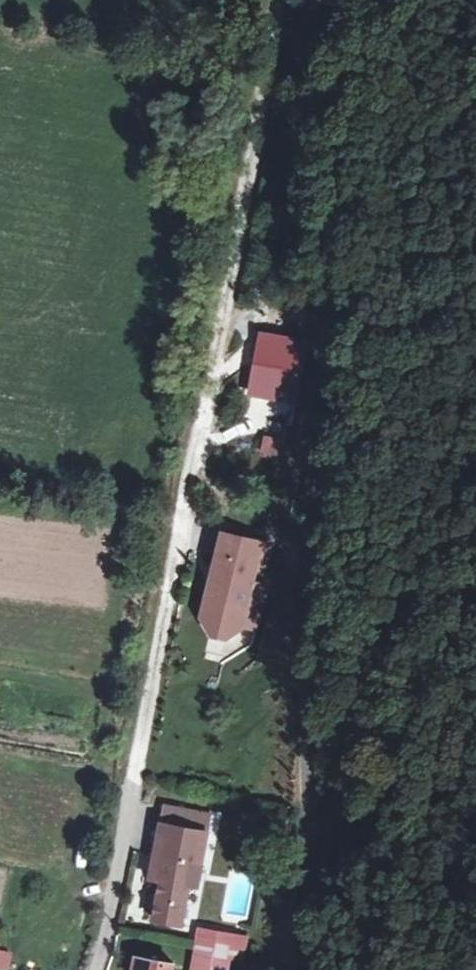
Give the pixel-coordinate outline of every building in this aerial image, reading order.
[(270,395),(297,402),(304,373),(278,366),(270,395)] [(286,444),(265,440),(262,452),(282,457),(286,444)] [(243,629),(246,610),(251,578),(254,558),(257,541),(221,535),(206,620),(215,636),(232,638),(243,629)] [(257,541),(254,558),(262,560),(265,542),(257,541)] [(266,581),(251,578),(246,610),(243,629),(258,632),(266,581)] [(152,879),(161,881),(155,917),(184,921),(192,873),(201,874),(204,860),(212,813),(165,805),(152,879)] [(231,956),(245,959),(251,932),(205,926),(201,947),(218,950),(219,939),(234,942),(231,956)] [(219,939),(218,950),(217,953),(231,956),(234,942),(219,939)] [(218,950),(201,947),(198,968),(215,969),(217,953),(218,950)] [(7,969),(10,951),(0,949),(0,968),(7,969)] [(176,963),(139,957),(137,969),(174,969),(176,963)]
